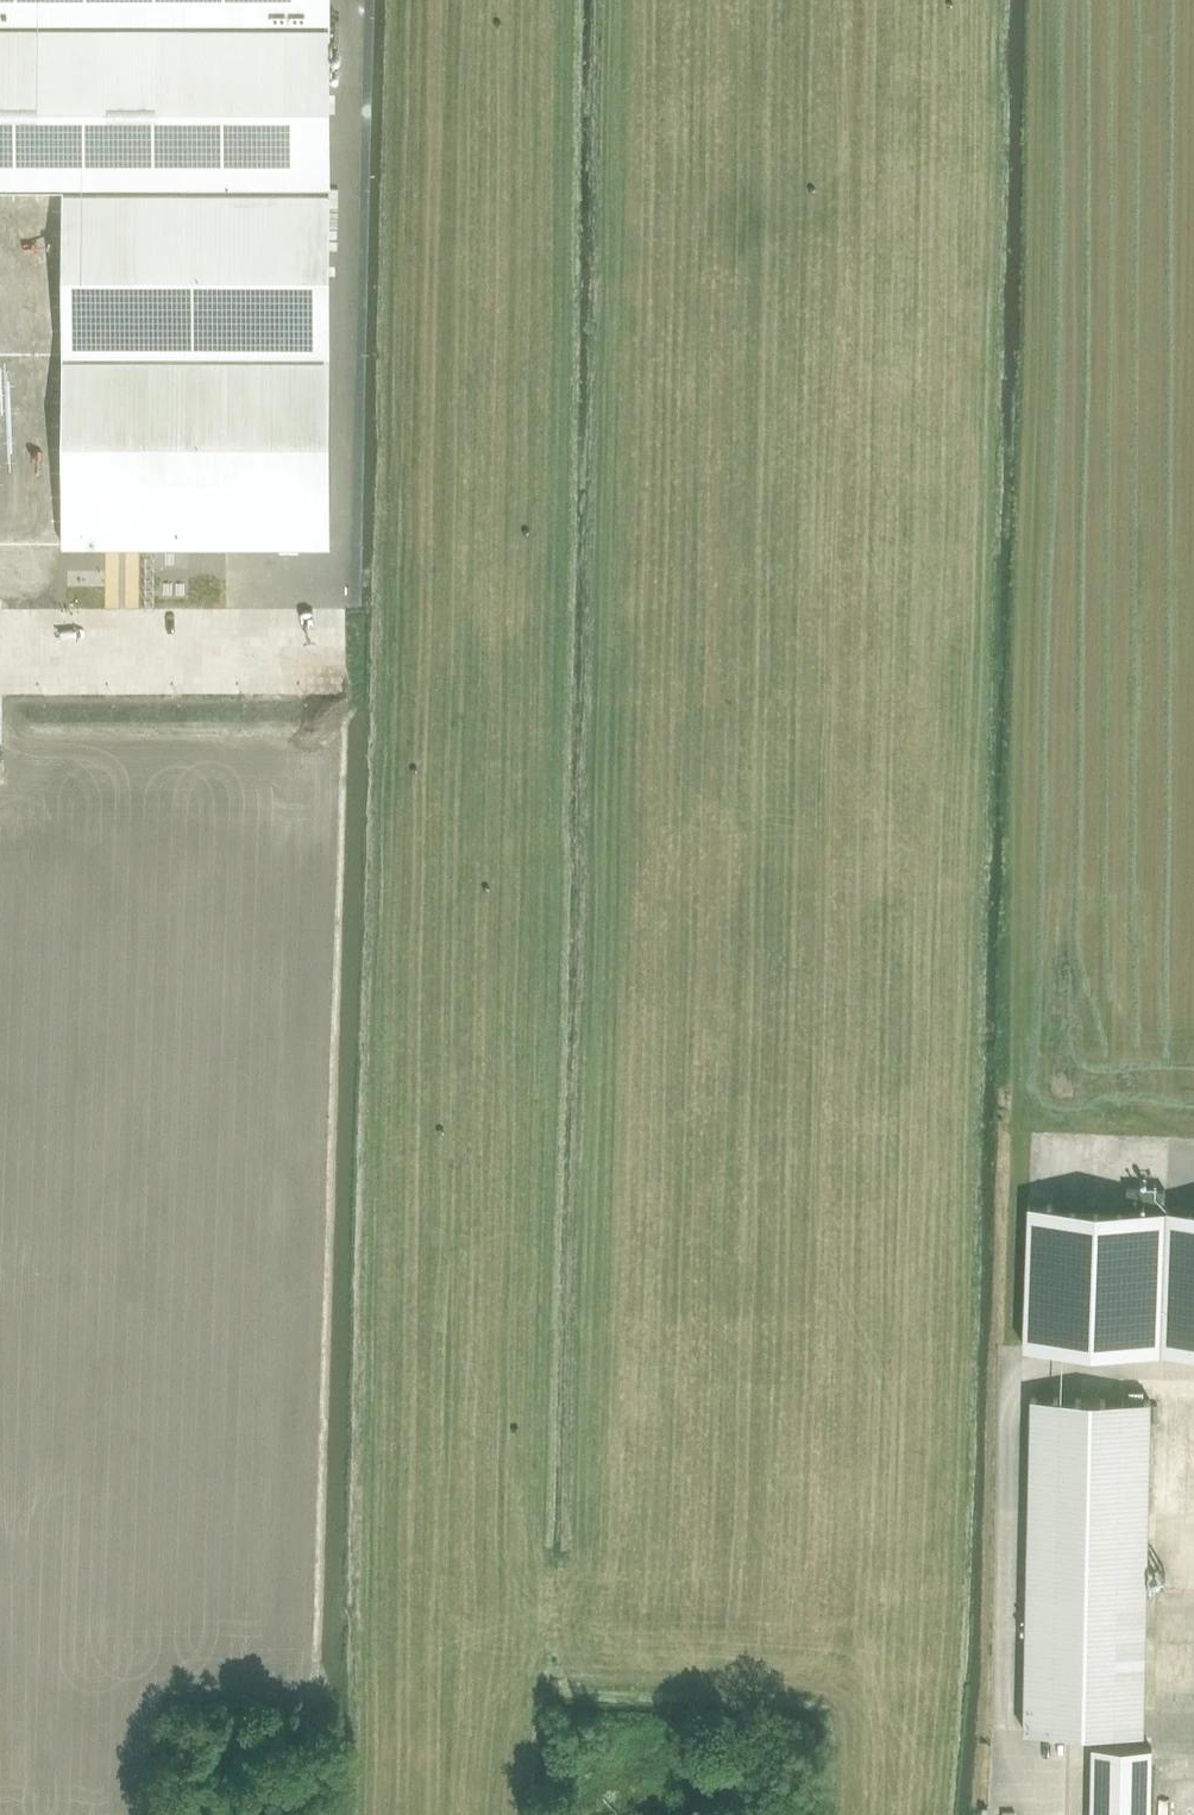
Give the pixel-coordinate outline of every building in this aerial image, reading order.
[(326,188),(327,0),(0,0),(0,188),(326,188)] [(326,188),(0,188),(0,546),(326,546),(326,188)] [(0,591),(0,609),(48,610),(49,592),(0,591)] [(1127,1187),(1126,1206),(1165,1207),(1165,1189),(1127,1187)] [(1030,1397),(1024,1730),(1144,1732),(1151,1399),(1030,1397)] [(1151,1745),(1087,1743),(1085,1814),(1148,1814),(1151,1745)]
